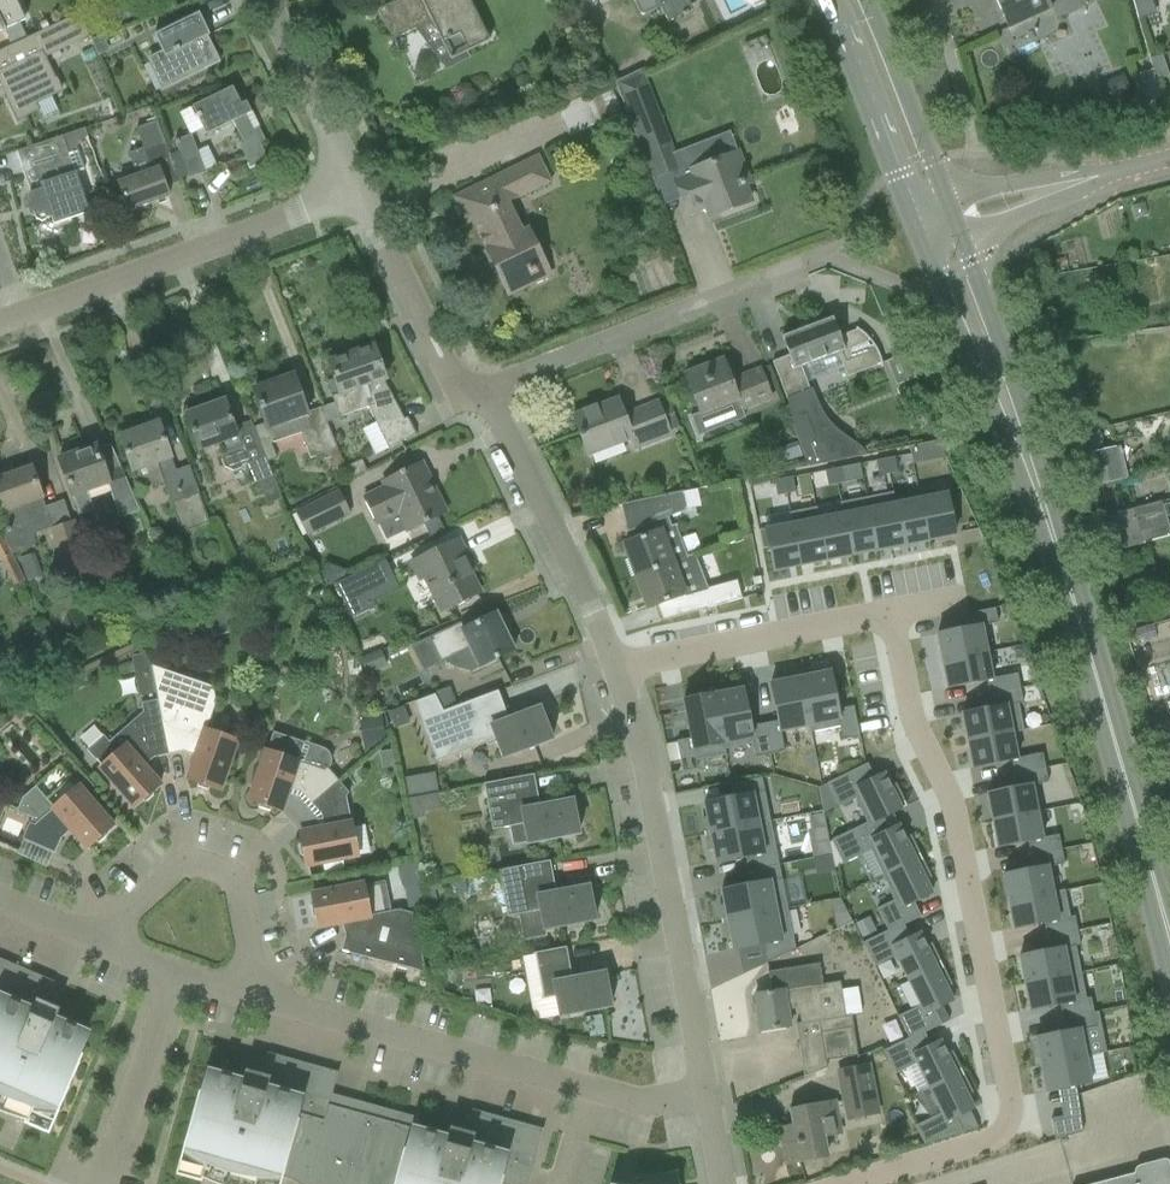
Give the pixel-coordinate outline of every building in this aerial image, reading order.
[(5,28),(18,22),(23,19),(14,0),(0,0),(0,30),(5,28)] [(378,10),(392,40),(415,29),(431,21),(450,60),(489,41),(469,0),(398,0),(378,10)] [(639,8),(642,15),(662,6),(658,0),(635,0),(639,8)] [(1005,20),(1008,26),(1008,28),(1009,28),(1033,17),(1030,10),(1036,7),(1049,1),(1048,0),(996,0),(1005,20)] [(1139,19),(1154,14),(1150,0),(1133,0),(1139,19)] [(91,14),(81,19),(89,36),(99,31),(91,14)] [(164,51),(155,55),(170,86),(188,78),(199,72),(220,62),(207,36),(209,35),(199,14),(177,25),(156,36),(164,51)] [(0,51),(0,86),(5,84),(10,95),(7,96),(18,119),(40,110),(37,102),(62,91),(47,58),(45,54),(80,38),(70,18),(0,51)] [(4,31),(10,46),(26,38),(18,22),(5,28),(6,30),(4,31)] [(102,36),(90,41),(98,56),(109,51),(102,36)] [(1157,81),(1169,77),(1162,56),(1150,60),(1157,81)] [(641,86),(619,94),(646,163),(648,170),(670,162),(668,155),(641,86)] [(239,146),(250,168),(269,161),(260,143),(265,140),(259,128),(254,130),(246,115),(252,113),(246,102),(241,104),(233,87),(194,106),(205,129),(208,134),(233,122),(244,142),(239,146)] [(556,110),(569,137),(602,120),(590,94),(556,110)] [(118,183),(128,211),(169,197),(166,187),(179,182),(164,144),(167,143),(159,121),(138,129),(145,148),(130,154),(139,175),(118,183)] [(51,218),(54,225),(90,213),(82,189),(77,173),(85,170),(77,147),(83,145),(81,140),(89,138),(86,129),(17,151),(31,193),(30,193),(27,205),(31,216),(43,222),(46,221),(47,219),(51,218)] [(174,141),(189,179),(205,173),(191,135),(174,141)] [(706,206),(710,217),(750,202),(744,185),(749,184),(741,161),(737,153),(672,178),(674,184),(676,183),(688,213),(706,206)] [(472,220),(509,294),(549,274),(541,257),(543,252),(537,240),(531,238),(527,230),(523,233),(508,203),(550,182),(538,156),(475,186),(453,197),(467,223),(472,220)] [(1065,257),(1054,261),(1056,267),(1067,264),(1065,257)] [(789,356),(773,362),(781,384),(789,406),(785,407),(808,466),(867,454),(865,451),(862,448),(849,438),(841,432),(835,427),(829,421),(825,416),(821,409),(813,389),(810,390),(801,367),(811,363),(813,364),(815,364),(817,364),(819,363),(822,362),(823,360),(825,358),(838,353),(847,377),(881,364),(882,368),(883,368),(882,364),(882,363),(881,359),(880,358),(880,356),(878,353),(878,351),(876,348),(874,346),(873,344),(872,343),(870,340),(868,338),(866,335),(864,334),(862,332),(859,330),(856,328),(855,330),(840,336),(832,317),(782,337),(789,356)] [(367,408),(388,449),(395,445),(416,435),(408,417),(404,419),(384,379),(373,347),(329,362),(336,379),(328,382),(335,403),(340,417),(367,408)] [(887,361),(896,386),(917,377),(916,375),(912,371),(908,368),(904,364),(903,361),(901,355),(887,361)] [(699,413),(690,417),(698,437),(745,419),(742,410),(771,399),(760,370),(731,381),(723,359),(685,374),(699,413)] [(293,375),(254,390),(262,412),(267,425),(272,440),(273,443),(301,433),(310,459),(337,449),(326,421),(323,414),(309,419),(307,413),(301,398),(293,375)] [(915,383),(897,390),(905,410),(923,402),(915,383)] [(225,399),(186,414),(195,437),(200,451),(220,444),(224,456),(222,459),(225,469),(234,471),(242,468),(242,465),(246,463),(258,491),(261,489),(276,483),(265,456),(254,429),(252,421),(251,421),(235,427),(233,423),(225,399)] [(573,416),(588,455),(631,439),(634,445),(669,432),(658,402),(624,415),(618,399),(573,416)] [(335,403),(320,408),(323,414),(326,421),(340,417),(335,403)] [(159,423),(121,437),(129,459),(133,472),(133,471),(140,490),(165,481),(176,514),(177,515),(188,510),(195,529),(210,523),(190,467),(176,472),(167,446),(159,423)] [(95,445),(59,458),(67,481),(73,498),(74,497),(80,515),(94,511),(87,492),(108,484),(120,517),(140,510),(121,467),(105,473),(103,468),(95,445)] [(920,445),(909,447),(911,455),(913,465),(923,463),(920,445)] [(1080,456),(1088,488),(1127,478),(1120,447),(1080,456)] [(894,458),(885,459),(888,475),(897,473),(894,458)] [(344,468),(349,482),(368,471),(361,459),(344,468)] [(885,459),(876,461),(876,462),(879,476),(888,475),(885,459)] [(398,513),(407,532),(442,515),(427,484),(431,482),(421,463),(400,473),(382,481),(385,487),(363,497),(376,524),(398,513)] [(2,512),(43,498),(40,490),(32,467),(14,474),(0,479),(0,507),(2,512)] [(843,468),(834,469),(837,485),(846,483),(843,468)] [(834,469),(825,471),(825,472),(828,486),(837,485),(834,469)] [(792,478),(783,479),(786,495),(795,493),(792,478)] [(783,479),(774,481),(774,482),(777,496),(786,495),(783,479)] [(307,508),(318,533),(351,515),(340,490),(307,508)] [(624,544),(636,577),(687,557),(676,527),(678,526),(677,524),(672,526),(668,517),(690,509),(684,492),(623,504),(626,522),(651,517),(657,532),(624,544)] [(892,494),(866,499),(876,552),(902,547),(894,506),(894,505),(892,494)] [(946,495),(919,501),(927,542),(954,536),(946,495)] [(866,499),(841,504),(843,516),(851,557),(876,552),(866,499)] [(919,501),(894,505),(894,506),(902,547),(927,542),(919,501)] [(1096,519),(1105,554),(1112,552),(1112,553),(1127,549),(1127,548),(1145,543),(1141,529),(1152,525),(1153,528),(1164,525),(1159,503),(1096,519)] [(815,509),(790,514),(792,525),(800,567),(826,562),(818,521),(815,509)] [(843,516),(818,521),(826,562),(851,557),(843,516)] [(53,528),(51,529),(70,584),(95,576),(75,520),(72,522),(65,524),(53,528)] [(792,525),(765,531),(773,572),(800,567),(792,525)] [(437,549),(416,560),(432,593),(441,612),(459,603),(480,593),(466,564),(470,562),(459,539),(437,549)] [(16,586),(26,582),(5,541),(0,543),(0,559),(1,561),(3,561),(16,586)] [(38,553),(21,559),(28,582),(46,576),(38,553)] [(687,557),(636,577),(648,609),(658,605),(664,621),(743,598),(738,581),(707,590),(695,555),(687,557)] [(381,562),(335,584),(352,619),(353,618),(346,604),(391,582),(381,562)] [(967,630),(938,636),(943,661),(986,653),(981,627),(997,624),(994,609),(965,615),(967,630)] [(411,648),(423,672),(453,656),(451,651),(467,643),(479,668),(498,659),(498,658),(514,651),(496,613),(474,624),(466,628),(464,622),(411,648)] [(1154,624),(1130,631),(1134,644),(1157,638),(1154,624)] [(50,630),(35,636),(44,656),(58,649),(50,630)] [(382,651),(363,659),(369,674),(388,666),(382,651)] [(986,653),(943,661),(948,687),(987,679),(990,694),(1019,689),(1016,675),(991,680),(986,653)] [(188,780),(220,791),(237,741),(206,730),(216,702),(213,687),(152,666),(151,666),(158,700),(169,755),(183,752),(196,757),(188,780)] [(813,671),(799,674),(809,727),(810,732),(840,726),(842,741),(860,738),(854,707),(837,710),(830,673),(814,676),(813,671)] [(779,722),(764,725),(770,755),(785,752),(781,733),(809,727),(799,674),(785,676),(786,682),(771,685),(779,722)] [(0,679),(0,715),(0,716),(17,706),(1,678),(0,679)] [(449,687),(436,693),(444,711),(457,705),(449,687)] [(726,688),(712,691),(724,755),(726,755),(725,748),(752,743),(755,758),(770,755),(764,725),(749,728),(742,689),(727,692),(726,688)] [(993,709),(963,715),(968,741),(1011,732),(1023,730),(1017,704),(1022,703),(1019,689),(990,694),(993,709)] [(415,702),(437,762),(496,740),(502,758),(552,739),(540,708),(515,717),(515,716),(507,716),(498,691),(475,700),(443,712),(435,695),(415,702)] [(691,739),(677,742),(683,772),(697,769),(695,761),(724,755),(712,691),(698,693),(699,698),(684,701),(691,739)] [(100,768),(135,808),(160,785),(144,767),(154,758),(169,755),(158,700),(141,703),(143,712),(109,742),(104,736),(87,750),(96,761),(97,760),(102,766),(100,768)] [(404,707),(387,713),(394,730),(410,723),(404,707)] [(361,721),(359,722),(364,756),(366,755),(385,739),(381,718),(361,721)] [(257,778),(249,801),(259,805),(258,808),(269,813),(271,809),(281,812),(289,788),(302,793),(312,804),(338,781),(327,768),(299,759),(305,743),(273,732),(266,751),(257,778)] [(1011,732),(968,741),(973,767),(1012,759),(1015,774),(1045,769),(1042,754),(1017,759),(1011,732)] [(866,766),(829,784),(839,806),(856,798),(868,823),(882,817),(904,806),(895,786),(890,789),(884,775),(874,780),(866,766)] [(1018,789),(988,795),(993,821),(1036,813),(1031,786),(1047,783),(1045,769),(1015,774),(1018,789)] [(509,827),(513,846),(527,843),(579,834),(573,801),(547,805),(547,804),(539,803),(534,775),(484,784),(492,830),(509,827)] [(706,819),(702,819),(705,834),(770,822),(761,778),(731,784),(734,798),(703,804),(706,819)] [(302,844),(299,844),(301,857),(304,856),(306,866),(330,862),(358,856),(352,828),(351,823),(346,796),(349,794),(338,781),(312,804),(321,815),(324,829),(300,833),(302,844)] [(30,823),(22,839),(33,844),(55,853),(61,839),(71,830),(88,849),(96,842),(98,844),(107,836),(105,834),(113,827),(97,808),(78,787),(54,807),(35,826),(30,823)] [(421,796),(407,798),(410,819),(424,817),(423,812),(421,796)] [(1036,813),(993,821),(998,847),(1029,841),(1031,856),(1061,850),(1058,836),(1041,839),(1036,813)] [(868,823),(832,841),(843,863),(871,850),(883,876),(919,857),(910,838),(905,840),(898,827),(889,832),(882,817),(868,823)] [(770,822),(705,834),(708,850),(712,849),(715,863),(745,857),(748,871),(779,866),(770,822)] [(1035,871),(1004,877),(1009,903),(1052,894),(1047,867),(1064,864),(1061,850),(1031,856),(1035,871)] [(896,901),(878,909),(889,931),(902,924),(919,916),(912,901),(930,892),(924,879),(929,877),(919,857),(883,876),(896,901)] [(517,867),(499,871),(508,917),(518,915),(523,941),(546,937),(544,930),(571,924),(595,920),(594,913),(597,912),(592,900),(589,887),(565,891),(565,889),(555,889),(550,861),(526,866),(517,867)] [(724,906),(719,907),(722,922),(787,909),(779,866),(748,871),(751,885),(721,891),(724,906)] [(322,879),(312,881),(313,888),(324,886),(322,879)] [(464,880),(450,883),(452,895),(466,892),(464,880)] [(341,952),(425,973),(414,914),(399,910),(391,912),(385,882),(372,884),(372,886),(364,887),(364,884),(312,895),(318,928),(343,924),(346,937),(341,952)] [(1052,894),(1009,903),(1014,928),(1044,922),(1047,937),(1077,931),(1075,917),(1069,918),(1064,891),(1052,894)] [(844,908),(833,913),(836,931),(852,923),(844,908)] [(787,909),(722,922),(725,937),(730,936),(733,951),(762,945),(766,964),(796,951),(787,909)] [(870,917),(855,924),(855,926),(861,939),(876,932),(870,918),(870,917)] [(889,931),(864,943),(875,966),(897,955),(909,981),(941,965),(931,945),(926,948),(920,934),(910,939),(902,924),(889,931)] [(1050,952),(1021,958),(1026,984),(1080,974),(1074,947),(1080,946),(1077,931),(1047,937),(1050,952)] [(556,997),(559,1016),(611,1006),(605,973),(579,978),(579,977),(571,976),(566,947),(533,953),(534,955),(535,955),(543,998),(541,998),(542,1000),(556,997)] [(4,1108),(26,1119),(24,1124),(49,1135),(87,1033),(56,1019),(60,1009),(56,1007),(57,1004),(50,985),(45,983),(46,981),(0,961),(0,1106),(4,1108)] [(772,992),(755,995),(760,1032),(783,1028),(791,1027),(791,1026),(792,1026),(789,1010),(799,1008),(801,1024),(819,1022),(825,1061),(859,1056),(852,1015),(863,1014),(858,988),(842,990),(841,982),(823,985),(819,964),(769,972),(772,992)] [(921,1006),(899,1017),(910,1039),(923,1033),(948,1020),(941,1006),(952,1001),(946,987),(951,985),(941,965),(909,981),(921,1006)] [(1080,974),(1026,984),(1031,1009),(1061,1003),(1064,1019),(1093,1013),(1090,999),(1085,1000),(1080,974)] [(1067,1034),(1036,1040),(1041,1065),(1085,1057),(1090,1056),(1085,1030),(1096,1028),(1093,1013),(1064,1019),(1067,1034)] [(910,1039),(885,1051),(896,1074),(918,1063),(930,1088),(962,1073),(952,1053),(946,1056),(940,1043),(930,1048),(923,1033),(910,1039)] [(401,1125),(404,1116),(332,1096),(338,1072),(337,1072),(336,1075),(274,1057),(274,1059),(268,1058),(251,1068),(250,1071),(245,1070),(242,1081),(209,1072),(204,1093),(199,1092),(176,1175),(202,1182),(203,1178),(216,1180),(229,1183),(233,1183),(281,1183),(284,1174),(292,1176),(305,1183),(501,1183),(502,1183),(503,1183),(528,1183),(543,1129),(542,1129),(540,1131),(479,1114),(478,1116),(473,1115),(455,1125),(454,1128),(450,1127),(447,1138),(401,1125)] [(1085,1057),(1041,1065),(1046,1090),(1090,1082),(1085,1057)] [(780,1129),(787,1164),(810,1160),(827,1156),(823,1137),(841,1133),(838,1121),(846,1119),(846,1121),(881,1114),(871,1064),(838,1070),(844,1102),(835,1103),(835,1102),(790,1111),(793,1127),(780,1129)] [(943,1114),(917,1127),(924,1142),(960,1131),(954,1116),(972,1108),(966,1096),(971,1093),(962,1073),(930,1088),(943,1114)] [(1079,1114),(1051,1119),(1055,1140),(1082,1132),(1079,1114)] [(1164,1166),(1141,1173),(1096,1183),(1169,1183),(1164,1166)] [(677,1171),(633,1179),(631,1183),(680,1183),(677,1171)]
